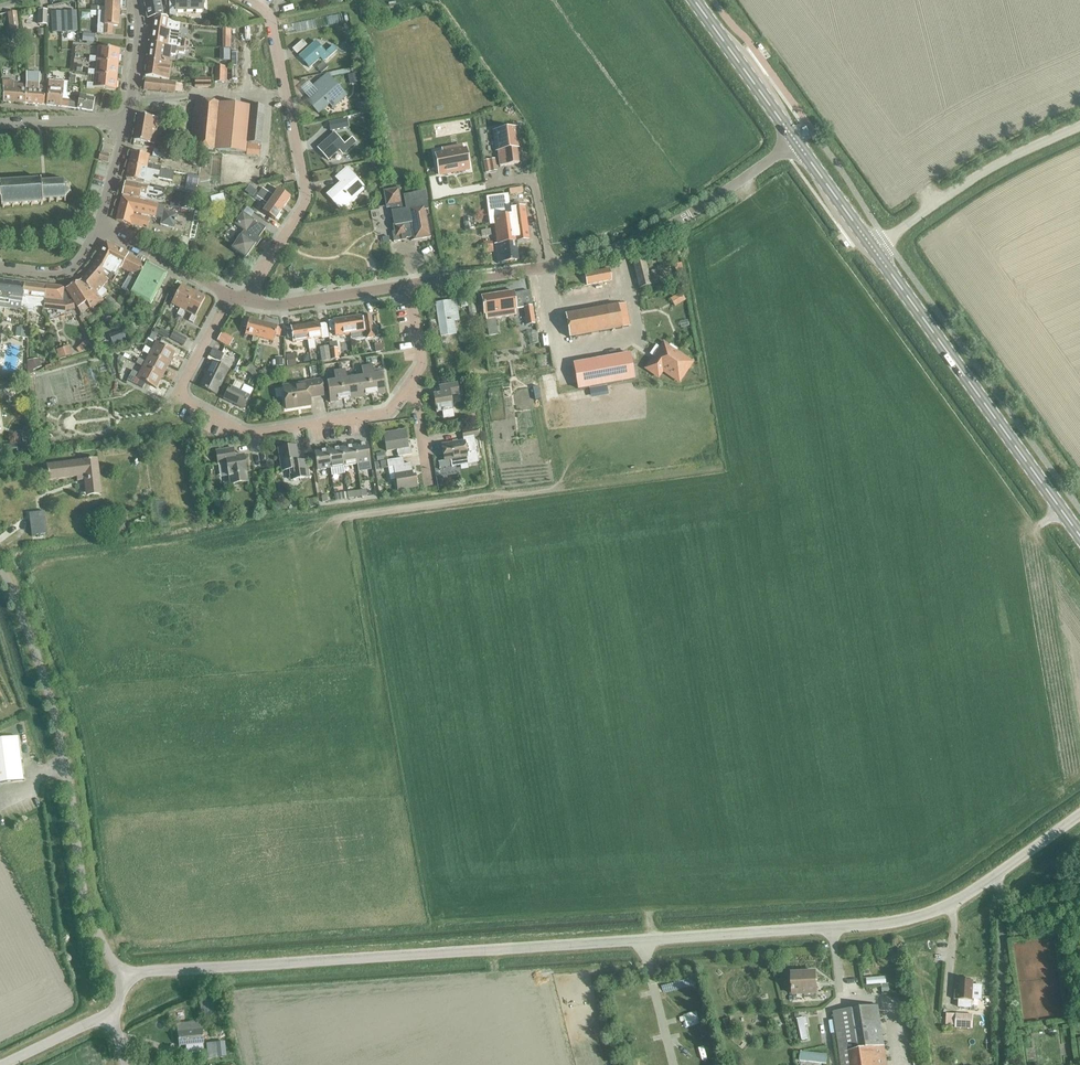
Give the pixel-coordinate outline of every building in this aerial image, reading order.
[(119,13),(120,0),(105,0),(105,7),(91,7),(91,11),(119,13)] [(163,15),(160,0),(143,0),(147,18),(163,15)] [(169,18),(176,18),(176,11),(203,10),(203,0),(175,0),(175,2),(169,2),(169,18)] [(38,25),(46,25),(47,11),(38,11),(38,25)] [(76,31),(75,11),(67,12),(68,32),(76,31)] [(118,26),(119,13),(91,11),(90,16),(98,16),(97,34),(112,34),(113,26),(118,26)] [(7,13),(11,40),(20,39),(17,12),(7,13)] [(60,12),(51,13),(52,32),(61,32),(60,12)] [(172,47),(188,48),(189,41),(181,40),(181,39),(177,39),(180,24),(174,24),(172,22),(168,18),(165,17),(155,19),(153,28),(150,44),(172,47)] [(82,41),(94,42),(95,35),(83,33),(82,41)] [(222,48),(231,49),(231,35),(222,35),(222,48)] [(333,47),(325,54),(315,42),(298,57),(309,68),(322,57),(325,61),(336,51),(333,47)] [(188,48),(172,47),(150,44),(147,60),(168,64),(170,54),(175,54),(176,52),(184,53),(184,48),(188,48)] [(89,60),(118,63),(119,49),(98,47),(97,57),(89,57),(89,60)] [(117,76),(118,63),(89,60),(89,62),(96,62),(95,71),(88,70),(88,73),(117,76)] [(171,64),(168,64),(147,60),(145,77),(168,80),(171,64)] [(215,82),(224,82),(224,67),(215,66),(215,82)] [(115,90),(117,76),(88,73),(87,75),(95,76),(94,84),(87,83),(86,88),(94,89),(94,87),(115,90)] [(329,105),(332,109),(346,97),(327,75),(313,86),(318,93),(308,102),(318,114),(329,105)] [(194,79),(195,87),(210,87),(210,78),(194,79)] [(143,90),(174,93),(175,82),(145,79),(143,90)] [(25,90),(25,85),(13,85),(13,82),(1,81),(2,102),(13,103),(25,104),(26,90),(25,90)] [(38,87),(38,83),(26,82),(26,85),(25,85),(25,90),(26,90),(25,104),(44,105),(45,87),(38,87)] [(68,108),(69,100),(61,98),(62,90),(48,89),(47,105),(58,106),(68,108)] [(69,100),(68,108),(79,109),(92,112),(94,100),(85,98),(85,96),(79,95),(78,101),(69,100)] [(190,149),(258,155),(263,107),(195,101),(190,149)] [(133,141),(153,144),(158,118),(138,115),(133,141)] [(500,166),(518,164),(516,149),(519,148),(516,128),(494,131),(496,151),(498,151),(500,166)] [(352,138),(344,145),(334,134),(317,149),(328,161),(341,149),(344,153),(356,143),(352,138)] [(465,150),(453,152),(452,148),(442,150),(443,154),(435,155),(439,175),(469,169),(465,150)] [(152,157),(172,160),(173,154),(153,150),(152,157)] [(129,165),(159,172),(160,167),(147,164),(149,155),(131,152),(129,165)] [(483,161),(485,173),(491,172),(489,160),(483,161)] [(156,186),(159,172),(129,165),(125,179),(156,186)] [(326,195),(341,211),(365,189),(346,168),(335,178),(340,183),(326,195)] [(1,202),(1,208),(2,208),(2,209),(4,209),(4,208),(12,207),(12,208),(14,208),(13,207),(21,206),(22,207),(23,207),(23,206),(31,205),(31,206),(33,206),(32,205),(40,204),(40,205),(42,205),(42,204),(43,204),(43,202),(48,202),(48,203),(51,203),(50,201),(56,201),(56,203),(58,202),(58,201),(63,200),(64,201),(66,200),(65,199),(69,196),(71,196),(71,194),(70,193),(69,187),(71,187),(70,185),(69,185),(64,181),(64,180),(62,179),(62,181),(56,181),(56,180),(54,180),(54,181),(49,182),(48,180),(46,181),(46,182),(41,183),(41,179),(39,179),(39,178),(38,178),(38,179),(30,180),(30,179),(28,179),(28,180),(21,181),(20,180),(19,180),(19,181),(11,182),(11,181),(9,181),(10,182),(2,182),(1,181),(0,182),(0,183),(0,202),(1,202)] [(140,194),(151,196),(152,188),(125,183),(122,195),(139,198),(140,194)] [(259,193),(282,209),(290,198),(278,189),(272,198),(261,190),(259,193)] [(425,192),(400,197),(398,189),(383,191),(386,207),(390,205),(393,225),(392,225),(394,237),(400,236),(401,241),(406,240),(406,239),(413,237),(414,240),(430,238),(425,210),(428,209),(425,192)] [(274,221),(282,209),(259,193),(256,197),(262,201),(267,205),(262,213),(274,221)] [(195,196),(190,195),(190,196),(183,194),(181,208),(192,210),(195,196)] [(160,226),(174,228),(177,213),(164,212),(165,206),(157,205),(122,198),(116,221),(146,229),(149,220),(140,218),(140,215),(161,219),(160,226)] [(494,245),(497,263),(518,260),(515,242),(529,241),(524,208),(492,212),(497,244),(494,245)] [(258,224),(258,225),(253,222),(254,221),(242,213),(235,223),(246,231),(243,236),(241,234),(231,249),(245,259),(255,244),(265,229),(258,224)] [(187,224),(194,226),(196,217),(189,216),(187,224)] [(492,240),(485,241),(483,233),(477,234),(478,242),(483,241),(485,253),(493,252),(492,240)] [(117,266),(121,268),(136,276),(134,279),(137,280),(145,265),(128,256),(129,255),(105,243),(99,256),(117,266)] [(112,282),(121,268),(117,266),(99,256),(94,266),(107,273),(107,275),(108,275),(106,278),(109,280),(112,282)] [(654,271),(648,272),(644,257),(631,260),(639,289),(658,284),(654,271)] [(145,265),(137,280),(130,294),(151,305),(166,274),(146,263),(145,265)] [(101,288),(109,280),(106,278),(108,275),(107,275),(107,273),(94,266),(81,281),(103,302),(99,299),(102,295),(106,292),(101,288)] [(584,274),(587,286),(611,281),(609,269),(584,274)] [(25,284),(0,281),(0,313),(1,313),(1,307),(20,310),(20,308),(21,308),(25,284)] [(92,309),(103,302),(81,281),(73,285),(92,309)] [(43,307),(46,286),(32,284),(25,284),(21,308),(27,311),(33,312),(33,306),(43,307)] [(90,310),(92,309),(73,285),(66,289),(77,308),(80,314),(83,312),(79,307),(83,305),(86,310),(88,308),(90,310)] [(183,310),(193,291),(181,285),(171,304),(180,309),(176,315),(181,317),(184,311),(183,310)] [(46,286),(43,307),(43,309),(65,311),(74,309),(72,301),(68,302),(67,293),(63,293),(63,288),(46,286)] [(183,310),(184,311),(192,315),(188,321),(193,324),(196,317),(195,316),(205,297),(193,291),(183,310)] [(513,292),(481,297),(484,314),(497,313),(498,318),(509,316),(508,311),(516,310),(513,292)] [(680,293),(670,299),(675,307),(685,301),(680,293)] [(467,297),(468,305),(476,304),(474,295),(467,297)] [(103,301),(116,314),(121,309),(109,296),(103,301)] [(435,304),(440,336),(456,334),(454,321),(459,320),(456,301),(435,304)] [(564,315),(569,338),(629,327),(624,304),(564,315)] [(534,325),(531,307),(524,308),(527,326),(534,325)] [(347,318),(349,334),(365,331),(366,334),(373,333),(370,315),(361,317),(361,316),(347,318)] [(335,336),(349,334),(347,318),(332,320),(333,321),(328,322),(329,330),(334,330),(335,336)] [(259,338),(263,323),(249,319),(249,320),(244,319),(242,327),(247,329),(245,334),(259,338)] [(263,323),(259,338),(273,342),(274,336),(279,337),(281,329),(276,327),(277,327),(263,323)] [(305,325),(307,340),(309,350),(315,349),(314,339),(322,338),(319,324),(319,323),(305,325)] [(293,343),(307,340),(305,325),(290,328),(291,329),(286,329),(287,337),(292,337),(293,343)] [(15,336),(27,339),(27,329),(16,327),(15,336)] [(170,339),(183,346),(187,339),(173,332),(170,339)] [(149,354),(168,365),(175,352),(155,343),(151,351),(145,347),(142,353),(148,356),(149,354)] [(663,344),(646,369),(658,377),(667,363),(672,367),(671,369),(682,376),(691,363),(663,344)] [(56,350),(58,359),(72,355),(69,346),(56,350)] [(319,348),(321,362),(331,360),(328,346),(319,348)] [(329,349),(331,360),(338,359),(337,348),(329,349)] [(162,376),(168,365),(149,354),(148,356),(145,362),(139,359),(136,364),(142,368),(143,366),(162,376)] [(636,364),(630,365),(628,354),(574,364),(579,390),(633,380),(633,377),(638,376),(636,364)] [(200,387),(216,395),(228,370),(211,362),(207,369),(208,370),(200,387)] [(245,370),(254,378),(259,372),(251,364),(245,370)] [(367,366),(371,394),(382,392),(382,394),(385,394),(382,374),(375,375),(373,365),(367,366)] [(156,389),(162,376),(143,366),(142,368),(139,374),(132,371),(129,376),(136,380),(137,379),(156,389)] [(361,396),(371,394),(367,366),(361,367),(363,377),(354,378),(358,398),(361,398),(361,396)] [(358,398),(354,378),(347,379),(345,370),(339,371),(343,399),(354,397),(355,399),(358,398)] [(333,401),(343,399),(339,371),(334,372),(336,381),(327,383),(330,403),(333,402),(333,401)] [(283,389),(286,410),(310,406),(309,398),(323,396),(321,380),(306,383),(307,386),(283,389)] [(7,383),(9,390),(18,388),(17,381),(7,383)] [(243,409),(252,390),(235,381),(231,388),(229,387),(223,399),(243,409)] [(443,419),(453,417),(450,396),(459,394),(457,384),(444,386),(445,394),(434,396),(436,413),(442,412),(443,419)] [(478,437),(477,430),(455,433),(456,440),(478,437)] [(410,448),(407,448),(405,431),(383,434),(383,436),(380,440),(384,443),(386,453),(396,451),(397,458),(411,456),(410,448)] [(473,462),(470,440),(441,445),(444,461),(451,460),(452,466),(473,462)] [(354,446),(356,465),(370,463),(367,444),(354,446)] [(343,467),(356,465),(354,446),(340,449),(343,467)] [(305,462),(298,463),(296,447),(278,449),(282,472),(291,470),(293,480),(308,478),(305,462)] [(236,456),(233,457),(232,449),(216,452),(218,465),(227,463),(230,485),(247,482),(244,461),(236,462),(236,456)] [(330,469),(343,467),(340,449),(327,451),(330,469)] [(317,471),(330,469),(327,451),(314,453),(317,471)] [(86,495),(101,493),(97,458),(47,465),(48,480),(76,477),(77,481),(84,480),(86,495)] [(410,465),(403,466),(402,459),(386,462),(387,468),(392,467),(396,492),(417,489),(415,476),(412,477),(410,465)] [(44,512),(29,514),(31,536),(47,534),(44,512)] [(23,780),(18,738),(0,740),(0,783),(23,780)] [(804,999),(817,998),(816,973),(791,974),(792,995),(804,994),(804,999)] [(867,985),(886,984),(886,977),(866,979),(867,985)] [(971,1001),(972,1001),(973,982),(958,981),(958,991),(955,991),(955,1000),(959,1000),(959,1007),(970,1008),(971,1001)] [(221,1005),(217,1005),(217,999),(208,999),(209,1006),(208,1006),(209,1014),(218,1013),(218,1012),(222,1012),(221,1005)] [(877,1005),(833,1012),(842,1064),(887,1064),(877,1005)] [(956,1028),(972,1029),(973,1015),(956,1014),(956,1028)] [(806,1018),(803,1019),(803,1018),(797,1019),(802,1040),(808,1039),(805,1025),(808,1024),(806,1018)] [(188,1054),(205,1052),(204,1046),(205,1046),(201,1024),(177,1027),(180,1049),(187,1048),(188,1054)] [(224,1049),(223,1049),(223,1042),(213,1043),(213,1050),(207,1051),(208,1058),(224,1057),(224,1049)] [(929,1049),(930,1055),(949,1052),(948,1046),(929,1049)]
